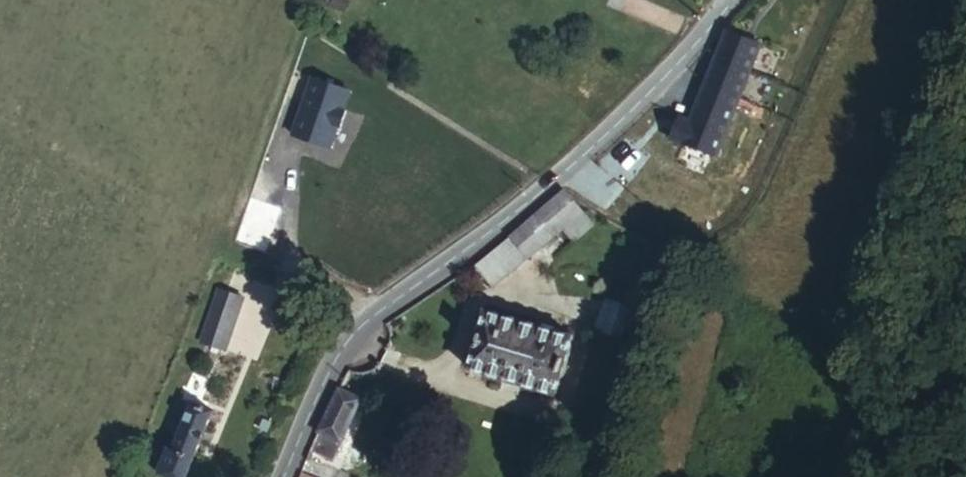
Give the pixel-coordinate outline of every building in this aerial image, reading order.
[(688,115),(678,147),(731,163),(765,56),(728,42),(703,121),(688,115)] [(310,75),(291,133),(333,147),(352,89),(310,75)] [(279,208),(248,196),(228,245),(258,258),(279,208)] [(568,226),(553,205),(463,271),(478,294),(546,242),(568,226)] [(578,238),(568,226),(546,242),(557,255),(578,238)] [(632,296),(604,290),(597,312),(626,319),(632,296)] [(237,302),(211,291),(192,338),(217,350),(237,302)] [(562,340),(476,319),(461,378),(547,399),(562,340)] [(154,440),(141,467),(162,476),(171,476),(201,404),(165,388),(155,408),(171,415),(164,431),(160,442),(154,440)] [(358,408),(333,395),(299,460),(316,469),(327,443),(338,449),(358,408)]
